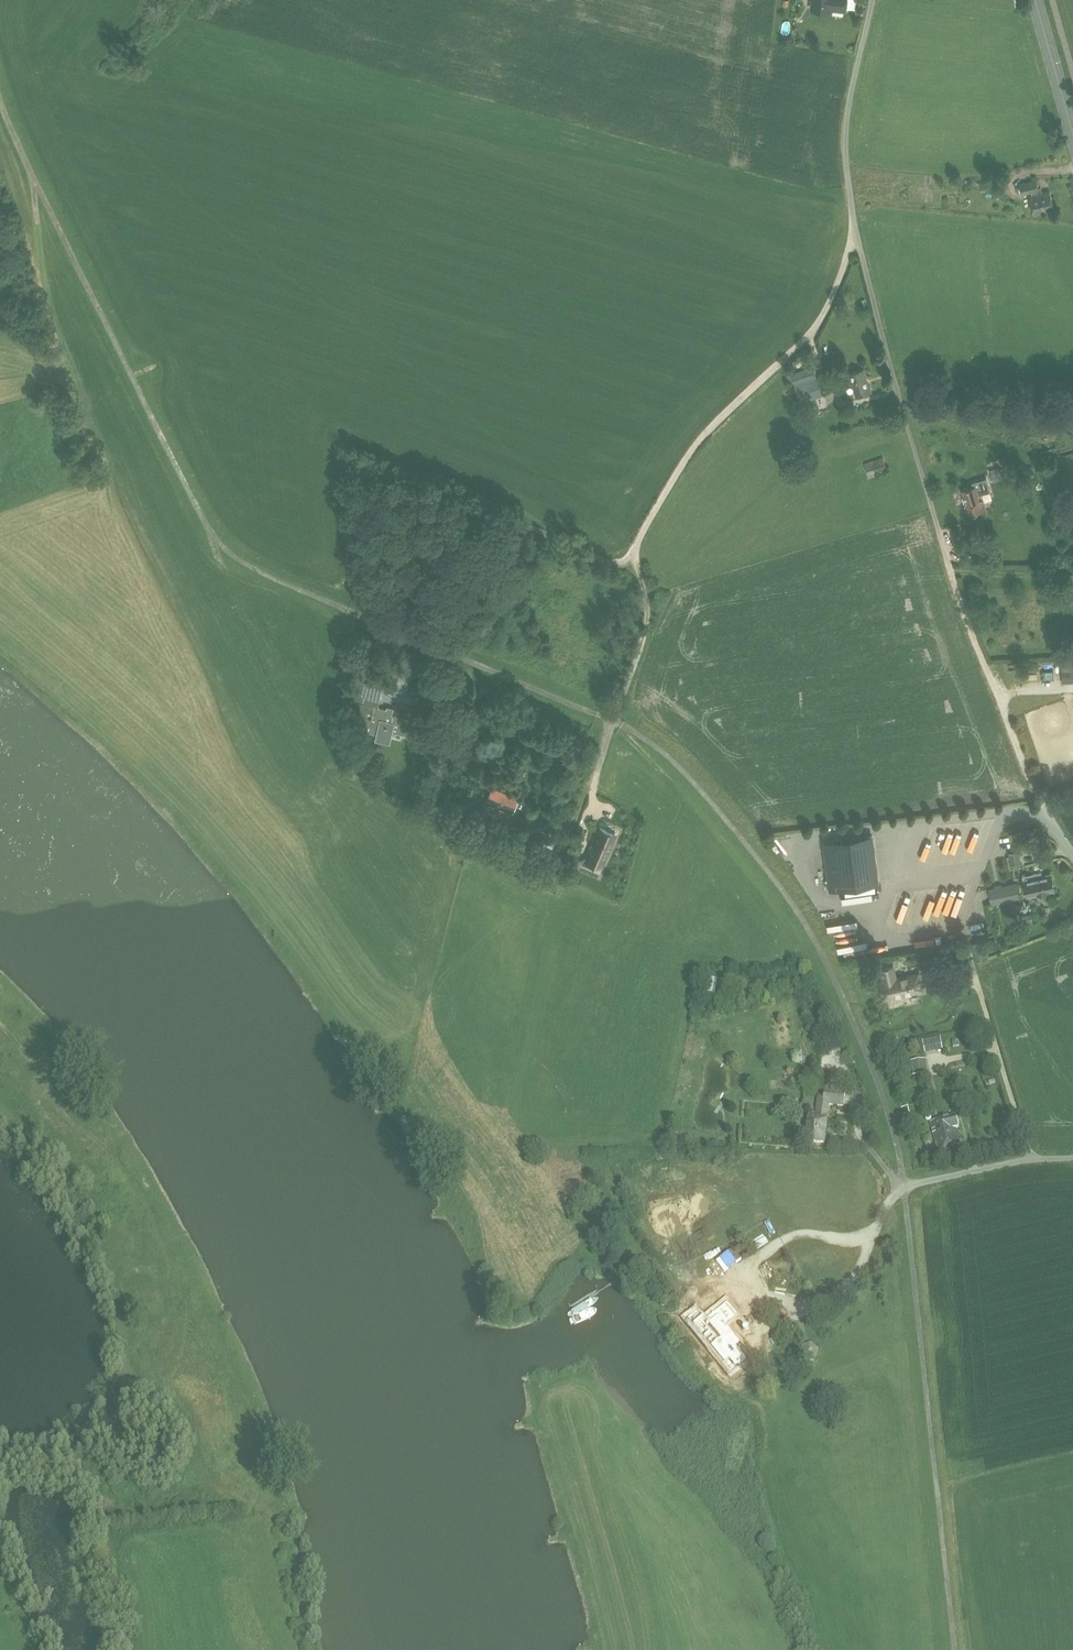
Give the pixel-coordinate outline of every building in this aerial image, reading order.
[(846,13),(847,0),(810,0),(809,9),(815,9),(816,11),(820,11),(822,10),(846,13)] [(1030,195),(1035,215),(1055,210),(1050,190),(1040,193),(1036,179),(1020,183),(1023,194),(1032,192),(1032,195),(1030,195)] [(792,374),(801,403),(823,396),(813,367),(792,374)] [(853,384),(856,396),(871,391),(864,369),(845,374),(849,385),(853,384)] [(864,463),(868,475),(887,468),(883,456),(864,463)] [(1000,466),(990,469),(994,482),(1004,480),(1000,466)] [(980,500),(979,495),(990,492),(986,479),(976,482),(977,485),(962,489),(966,505),(965,505),(968,514),(985,509),(982,500),(980,500)] [(1063,520),(1072,517),(1072,508),(1061,512),(1063,520)] [(1062,683),(1072,682),(1072,660),(1061,660),(1062,683)] [(375,739),(390,742),(392,732),(404,734),(404,735),(415,738),(418,726),(407,724),(408,718),(392,714),(393,708),(387,706),(386,709),(378,707),(380,698),(367,695),(370,683),(365,681),(356,680),(353,692),(356,693),(354,702),(362,704),(362,707),(359,706),(358,714),(363,716),(361,724),(369,726),(368,732),(376,733),(375,739)] [(484,806),(511,816),(518,797),(491,787),(484,806)] [(543,841),(554,846),(560,829),(549,824),(543,841)] [(573,838),(581,841),(584,831),(576,827),(573,838)] [(586,860),(601,867),(616,834),(600,827),(586,860)] [(825,853),(829,890),(877,884),(873,846),(871,834),(862,836),(832,839),(823,841),(825,853)] [(1008,852),(1011,866),(1022,863),(1019,850),(1008,852)] [(1025,885),(1027,895),(1033,894),(1055,890),(1051,873),(1042,875),(1041,872),(1025,875),(1027,885),(1025,885)] [(989,889),(992,903),(1020,897),(1016,883),(1002,886),(1001,883),(995,885),(995,888),(989,889)] [(1021,916),(1023,923),(1033,921),(1031,914),(1021,916)] [(853,942),(852,929),(837,930),(838,942),(853,942)] [(972,943),(977,960),(990,956),(985,939),(972,943)] [(858,944),(845,948),(848,957),(861,952),(858,944)] [(882,970),(888,997),(919,990),(916,974),(896,978),(894,967),(882,970)] [(724,1005),(727,980),(717,979),(714,1004),(724,1005)] [(923,1040),(925,1054),(943,1050),(941,1037),(923,1040)] [(911,1061),(913,1076),(928,1074),(926,1059),(911,1061)] [(806,1142),(825,1144),(829,1105),(844,1106),(845,1093),(833,1091),(834,1077),(827,1077),(825,1091),(824,1097),(819,1096),(817,1113),(809,1112),(806,1142)] [(931,1123),(938,1150),(960,1145),(956,1128),(959,1127),(956,1116),(931,1123)] [(692,1259),(695,1269),(706,1265),(702,1256),(692,1259)] [(730,1309),(718,1298),(698,1320),(693,1315),(685,1324),(703,1339),(702,1340),(704,1343),(705,1341),(710,1346),(714,1341),(736,1361),(746,1351),(733,1340),(737,1336),(730,1329),(729,1331),(723,1325),(720,1328),(716,1324),(719,1321),(730,1309)] [(800,1355),(807,1361),(817,1358),(819,1349),(811,1342),(803,1345),(800,1355)]
